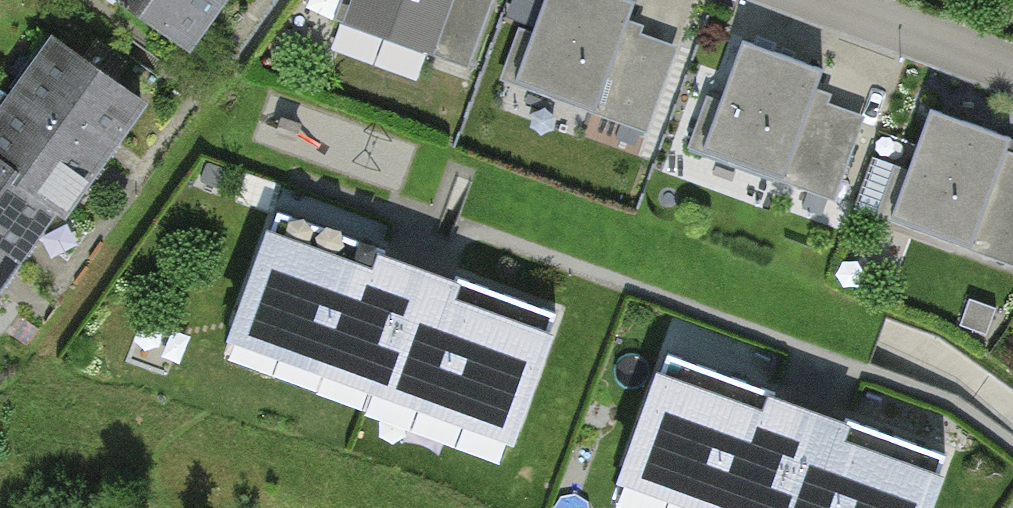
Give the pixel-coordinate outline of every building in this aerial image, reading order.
[(169,59),(209,0),(80,0),(169,59)] [(344,25),(436,55),(454,0),(353,0),(344,25)] [(619,0),(548,0),(515,88),(600,121),(643,9),(619,0)] [(53,41),(16,95),(103,157),(142,102),(53,41)] [(830,76),(745,50),(711,162),(796,188),(830,76)] [(103,157),(16,95),(0,116),(0,165),(57,205),(65,211),(103,157)] [(925,114),(893,223),(984,250),(1012,151),(1012,140),(925,114)] [(19,257),(57,205),(0,165),(0,244),(19,257)] [(547,325),(265,236),(224,365),(507,453),(547,325)] [(0,244),(0,283),(19,257),(0,244)] [(671,355),(615,504),(626,507),(936,507),(954,460),(671,355)]
